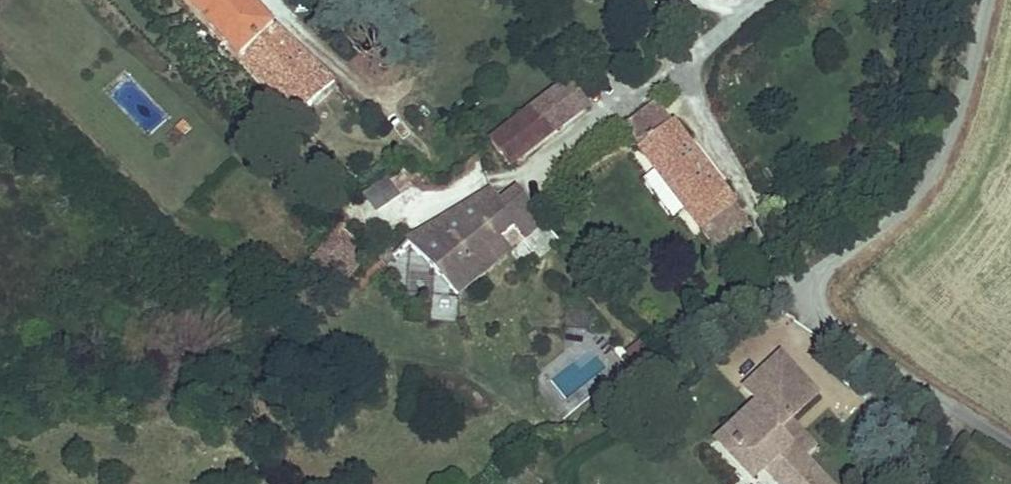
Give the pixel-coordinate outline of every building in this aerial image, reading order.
[(292,121),(334,82),(275,29),(248,0),(181,0),(292,121)] [(571,84),(492,145),(509,167),(590,107),(571,84)] [(657,107),(624,132),(640,154),(674,128),(657,107)] [(674,128),(640,154),(703,230),(736,205),(674,128)] [(380,216),(414,189),(397,167),(363,195),(380,216)] [(521,194),(503,210),(517,228),(505,239),(514,252),(547,223),(521,194)] [(493,199),(410,244),(462,299),(514,252),(505,239),(517,228),(503,210),(493,199)] [(736,205),(703,230),(718,248),(719,247),(733,237),(751,224),(736,205)] [(329,242),(309,269),(338,291),(361,261),(336,241),(344,228),(333,220),(321,235),(329,242)] [(733,237),(719,247),(724,253),(737,243),(733,237)] [(641,339),(629,359),(636,368),(656,356),(641,339)] [(552,379),(570,399),(608,365),(590,345),(552,379)] [(741,423),(752,436),(744,445),(766,470),(771,467),(786,483),(831,483),(786,437),(800,422),(772,392),(741,423)] [(741,423),(732,431),(744,445),(752,436),(741,423)]
